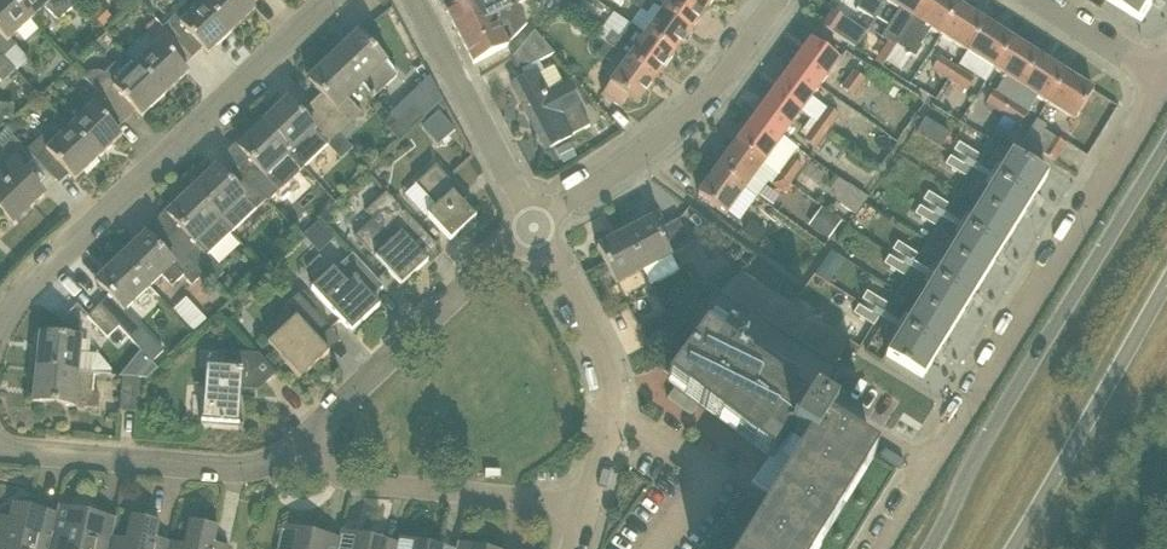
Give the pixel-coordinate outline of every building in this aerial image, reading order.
[(31,21),(11,0),(0,0),(0,56),(2,58),(3,57),(16,45),(10,39),(31,21)] [(75,0),(11,0),(31,21),(45,7),(60,21),(66,28),(78,16),(72,10),(78,4),(75,0)] [(190,54),(199,46),(208,55),(232,33),(201,0),(193,0),(177,15),(164,28),(190,54)] [(247,0),(201,0),(232,33),(255,10),(246,1),(247,0)] [(446,11),(459,35),(517,5),(527,0),(490,0),(485,3),(483,0),(468,0),(446,11)] [(554,4),(573,16),(582,2),(579,0),(557,0),(554,4)] [(673,56),(691,32),(646,0),(627,0),(640,10),(630,25),(673,56)] [(691,32),(709,7),(699,0),(646,0),(691,32)] [(913,19),(925,0),(887,0),(887,1),(901,10),(913,19)] [(928,27),(940,36),(959,6),(949,0),(925,0),(913,19),(904,34),(896,46),(913,57),(920,45),(917,43),(928,27)] [(1155,0),(1109,0),(1142,21),(1155,0)] [(107,30),(116,22),(99,4),(90,12),(107,30)] [(459,35),(474,64),(506,47),(506,46),(527,24),(517,5),(459,35)] [(959,6),(940,36),(967,53),(986,23),(959,6)] [(866,33),(833,10),(821,27),(832,35),(832,34),(856,49),(866,33)] [(620,35),(629,23),(615,13),(607,25),(620,35)] [(136,65),(165,96),(189,73),(180,64),(190,54),(164,28),(163,28),(155,19),(144,30),(152,39),(157,45),(136,65)] [(986,23),(967,53),(994,70),(1013,40),(986,23)] [(612,34),(606,44),(618,53),(628,60),(656,80),(673,56),(630,25),(630,24),(619,39),(612,34)] [(536,32),(535,31),(514,57),(512,58),(519,72),(545,59),(554,54),(544,42),(536,32)] [(361,87),(362,86),(374,99),(398,76),(358,34),(333,57),(361,87)] [(994,70),(1021,87),(1040,57),(1013,40),(994,70)] [(839,61),(811,41),(792,66),(820,87),(839,61)] [(618,53),(606,44),(598,55),(611,63),(618,53)] [(81,56),(75,49),(68,56),(74,62),(81,56)] [(3,83),(16,70),(3,57),(2,58),(0,56),(0,79),(3,83)] [(361,113),(349,99),(361,87),(333,57),(308,81),(321,95),(311,104),(339,134),(361,113)] [(949,80),(957,68),(940,57),(932,70),(949,80)] [(1040,57),(1021,87),(1048,104),(1066,74),(1040,57)] [(628,60),(621,70),(603,95),(620,108),(628,98),(638,105),(656,80),(628,60)] [(418,74),(424,70),(419,63),(413,67),(418,74)] [(115,84),(111,79),(108,76),(105,74),(98,72),(92,73),(87,75),(84,78),(97,92),(123,118),(132,109),(141,118),(165,96),(136,65),(115,84)] [(773,92),(802,113),(820,87),(792,66),(773,92)] [(975,79),(957,68),(949,80),(967,92),(975,79)] [(866,81),(854,72),(842,88),(854,97),(866,81)] [(549,94),(537,73),(512,85),(546,150),(590,127),(578,104),(568,84),(549,94)] [(1075,121),(1093,91),(1066,74),(1048,104),(1075,121)] [(69,128),(98,159),(121,136),(113,127),(123,118),(97,92),(85,103),(90,108),(69,128)] [(754,118),(783,138),(802,113),(773,92),(754,118)] [(995,93),(994,92),(986,104),(991,107),(1004,115),(1011,103),(995,93)] [(339,134),(311,104),(300,115),(287,101),(263,124),(304,168),(327,146),(341,160),(353,149),(339,134)] [(1011,103),(1004,115),(1020,125),(1028,112),(1012,102),(1011,103)] [(424,118),(413,106),(388,129),(400,142),(424,118)] [(828,108),(816,124),(829,133),(841,117),(828,108)] [(455,131),(440,112),(425,123),(436,137),(439,134),(444,140),(455,131)] [(735,144),(791,184),(804,167),(792,160),(799,150),(783,138),(754,118),(735,144)] [(19,131),(19,125),(14,120),(7,128),(14,136),(19,131)] [(268,202),(280,190),(304,168),(263,124),(237,148),(250,162),(240,172),(268,202)] [(817,149),(829,133),(816,124),(805,140),(817,149)] [(31,154),(35,158),(56,181),(65,172),(74,181),(98,159),(69,128),(49,147),(44,142),(31,154)] [(1023,142),(1055,161),(1065,144),(1043,131),(1040,137),(1030,131),(1023,142)] [(14,225),(44,197),(20,172),(35,158),(31,154),(13,135),(0,148),(0,160),(7,167),(0,174),(0,210),(14,225)] [(968,160),(973,152),(959,143),(954,151),(968,160)] [(577,158),(569,144),(557,150),(564,165),(577,158)] [(745,190),(746,189),(758,197),(768,182),(784,193),(791,184),(735,144),(717,170),(745,190)] [(959,174),(965,178),(979,156),(973,152),(968,160),(964,166),(959,174)] [(980,205),(1015,226),(1046,176),(1011,155),(980,205)] [(959,174),(964,166),(950,157),(945,165),(959,174)] [(462,195),(436,166),(415,185),(436,208),(427,216),(451,241),(476,218),(458,199),(462,195)] [(191,192),(233,235),(268,202),(240,172),(229,182),(216,168),(191,192)] [(717,170),(698,195),(726,216),(745,190),(717,170)] [(854,216),(867,198),(848,185),(836,202),(854,216)] [(197,269),(208,258),(233,235),(191,192),(166,215),(180,229),(169,239),(197,269)] [(365,228),(356,237),(401,286),(428,262),(412,245),(425,233),(387,193),(367,212),(363,214),(361,217),(361,221),(362,224),(365,228)] [(937,209),(942,201),(928,193),(923,201),(937,209)] [(929,223),(935,227),(949,206),(942,201),(937,209),(934,215),(929,223)] [(984,277),(1000,252),(1015,226),(980,205),(949,255),(984,277)] [(822,207),(809,226),(828,240),(841,221),(822,207)] [(915,215),(929,223),(934,215),(920,207),(915,215)] [(625,233),(644,270),(692,246),(678,219),(658,230),(652,219),(625,233)] [(320,251),(334,236),(317,221),(304,236),(320,251)] [(743,233),(752,240),(758,244),(766,232),(751,221),(749,224),(743,233)] [(597,248),(617,284),(644,270),(625,233),(597,248)] [(193,285),(203,275),(197,269),(169,239),(159,249),(145,235),(121,258),(149,288),(162,276),(173,287),(184,276),(193,285)] [(893,251),(906,259),(911,252),(911,251),(898,243),(893,251)] [(903,265),(898,273),(904,277),(918,255),(911,252),(906,259),(903,265)] [(953,327),(969,302),(984,277),(949,255),(918,306),(953,327)] [(312,290),(326,306),(351,333),(379,307),(366,292),(377,282),(352,256),(335,272),(333,270),(312,290)] [(884,265),(898,273),(903,265),(889,257),(884,265)] [(141,328),(130,317),(125,311),(149,288),(121,258),(96,282),(109,296),(99,306),(120,327),(130,338),(141,328)] [(738,306),(754,281),(742,273),(724,292),(720,294),(738,306)] [(230,280),(222,288),(229,295),(237,288),(230,280)] [(754,281),(738,306),(750,313),(766,288),(754,281)] [(750,313),(762,321),(777,296),(766,288),(750,313)] [(876,309),(881,301),(867,292),(862,300),(876,309)] [(777,296),(762,321),(774,328),(789,303),(777,296)] [(175,309),(194,330),(207,318),(187,297),(175,309)] [(319,343),(331,332),(298,297),(286,308),(295,318),(268,344),(300,380),(329,353),(319,343)] [(887,305),(881,301),(876,309),(872,315),(867,323),(874,327),(887,305)] [(789,303),(774,328),(786,335),(801,310),(789,303)] [(99,306),(87,317),(108,338),(120,327),(99,306)] [(867,323),(872,315),(859,306),(854,314),(867,323)] [(922,377),(938,352),(953,327),(918,306),(887,356),(922,377)] [(677,308),(667,313),(676,330),(686,325),(677,308)] [(801,310),(786,335),(798,343),(813,318),(801,310)] [(647,345),(676,330),(667,313),(638,328),(647,345)] [(813,318),(798,343),(810,350),(825,325),(813,318)] [(36,369),(94,375),(111,377),(111,370),(98,354),(79,352),(81,323),(62,320),(60,337),(40,335),(36,369)] [(825,325),(810,350),(822,357),(837,333),(825,325)] [(131,340),(141,351),(152,363),(164,352),(142,330),(131,340)] [(867,454),(826,428),(833,418),(811,404),(807,410),(705,333),(702,337),(672,376),(775,453),(749,486),(774,501),(745,548),(809,548),(867,454)] [(837,333),(822,357),(834,365),(849,340),(837,333)] [(258,390),(277,374),(260,355),(226,353),(225,370),(206,368),(202,423),(239,425),(241,391),(258,390)] [(33,403),(98,410),(100,396),(92,395),(94,375),(36,369),(33,403)] [(119,411),(136,413),(138,379),(122,378),(119,411)] [(50,545),(36,541),(43,513),(15,506),(11,522),(0,519),(0,548),(49,548),(50,545)] [(113,538),(117,521),(58,508),(50,545),(49,548),(110,548),(113,538)] [(169,542),(156,539),(160,523),(131,517),(126,540),(113,538),(110,548),(168,548),(169,542)] [(190,522),(184,545),(169,542),(168,548),(213,548),(218,528),(190,522)] [(326,538),(298,532),(294,548),(323,548),(326,538)] [(384,543),(356,536),(355,540),(350,539),(348,548),(383,548),(384,543)] [(399,538),(397,548),(442,548),(443,548),(399,538)]
